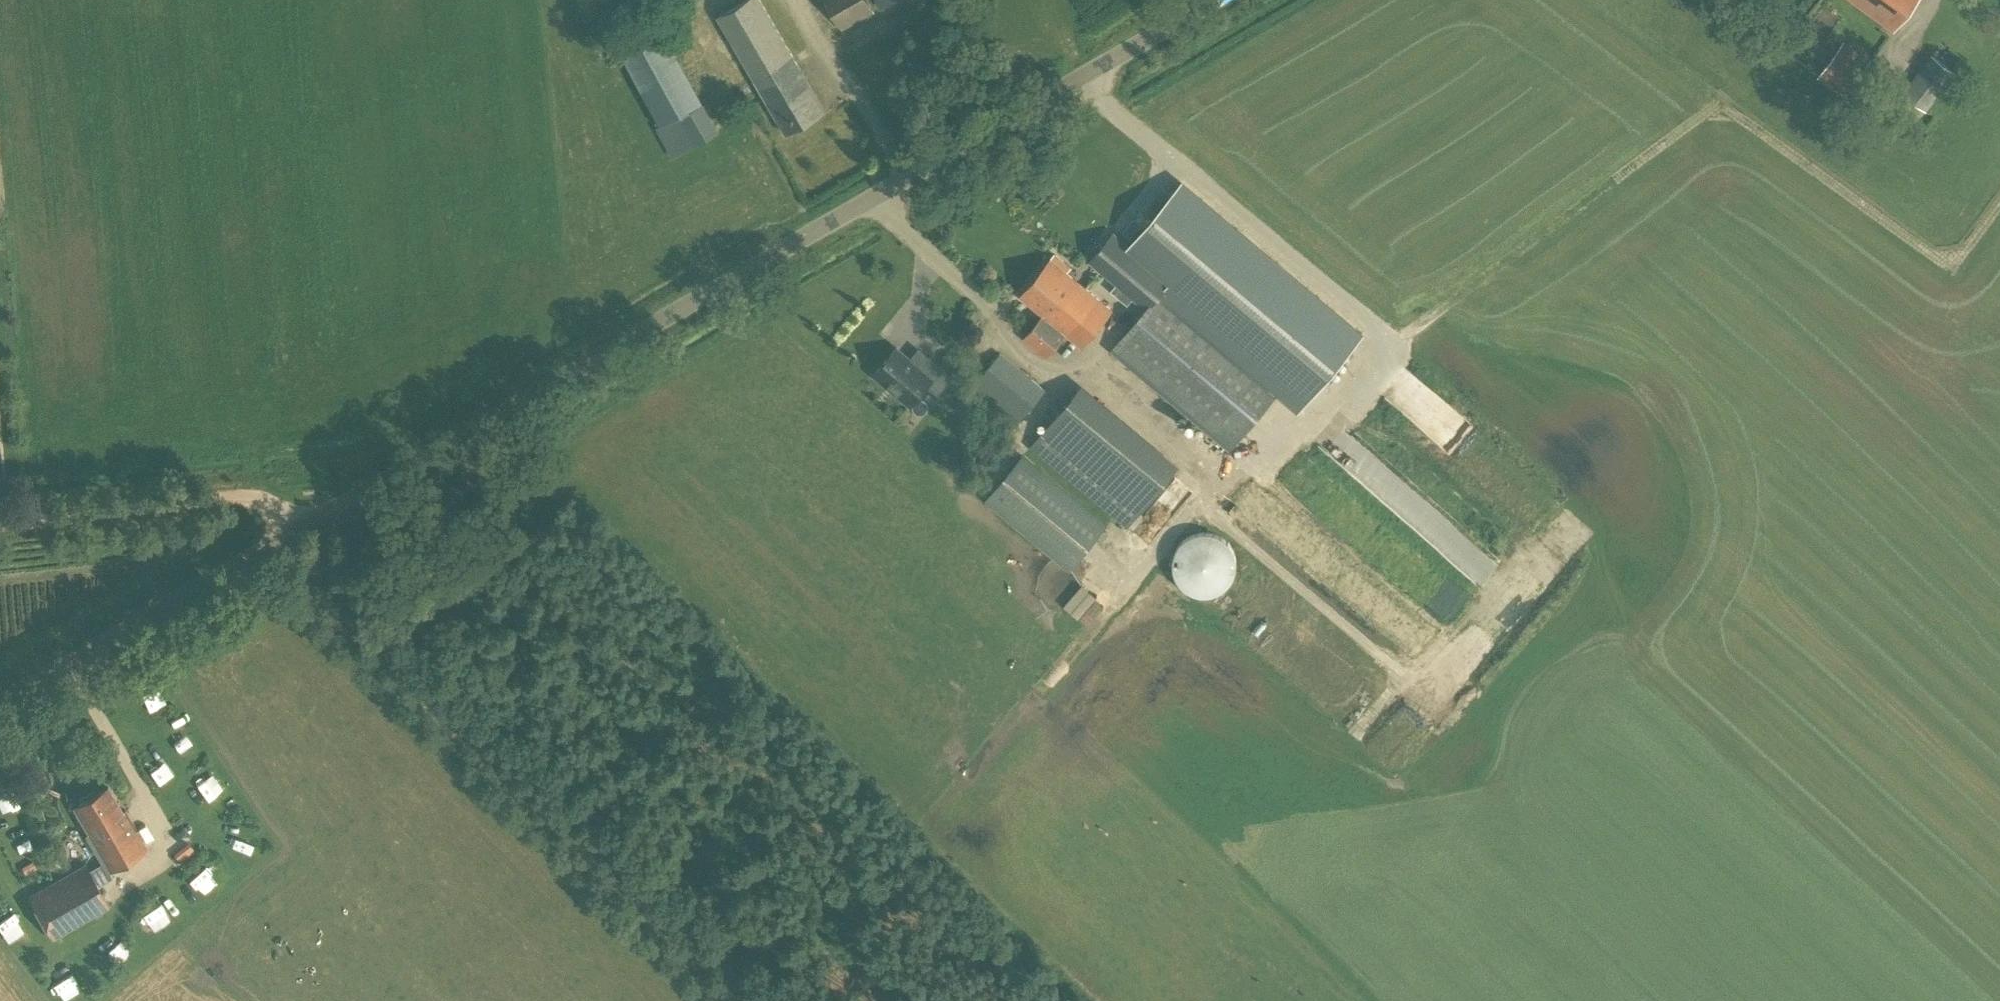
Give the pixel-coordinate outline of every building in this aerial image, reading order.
[(761,0),(745,0),(718,16),(786,132),(825,109),(761,0)] [(842,30),(874,11),(868,0),(825,0),(842,30)] [(881,8),(896,0),(876,0),(881,8)] [(1893,31),(1916,0),(1849,0),(1893,31)] [(720,130),(667,32),(623,56),(661,125),(657,127),(673,156),(720,130)] [(1817,77),(1843,97),(1870,61),(1844,41),(1817,77)] [(1902,92),(1926,110),(1955,72),(1932,54),(1902,92)] [(1182,179),(1128,242),(1113,230),(1088,261),(1116,284),(1111,290),(1120,298),(1128,304),(1133,298),(1150,312),(1119,349),(1234,445),(1276,395),(1297,412),(1364,331),(1182,179)] [(1068,271),(1072,266),(1055,252),(1020,295),(1043,314),(1023,338),(1046,357),(1066,333),(1082,346),(1114,308),(1068,271)] [(1001,352),(972,386),(1016,423),(1046,389),(1001,352)] [(881,354),(859,380),(896,411),(913,390),(925,400),(939,383),(925,372),(916,382),(881,354)] [(1030,446),(1127,527),(1177,467),(1079,386),(1030,446)] [(1107,525),(1024,455),(988,499),(1071,568),(1107,525)] [(1178,545),(1177,546),(1176,548),(1175,550),(1174,552),(1174,555),(1173,557),(1173,560),(1173,563),(1173,567),(1173,569),(1174,571),(1175,574),(1176,578),(1178,581),(1180,584),(1182,586),(1186,589),(1188,590),(1192,592),(1195,594),(1199,595),(1202,595),(1206,595),(1209,595),(1212,594),(1216,593),(1219,592),(1222,590),(1225,588),(1227,586),(1228,585),(1230,582),(1232,579),(1234,576),(1235,573),(1236,570),(1236,567),(1237,564),(1237,561),(1236,559),(1236,557),(1235,553),(1234,551),(1233,548),(1232,546),(1231,545),(1229,542),(1226,540),(1225,538),(1222,536),(1220,535),(1217,534),(1215,533),(1213,532),(1211,532),(1207,531),(1205,531),(1203,531),(1200,531),(1197,532),(1195,532),(1193,533),(1191,534),(1189,535),(1186,537),(1185,538),(1183,540),(1180,542),(1178,545)] [(339,583),(342,588),(349,584),(345,579),(339,583)] [(1067,602),(1090,621),(1108,601),(1085,581),(1067,602)] [(108,786),(73,807),(88,832),(85,834),(101,862),(107,872),(149,848),(126,809),(122,811),(120,807),(108,786)] [(94,880),(88,870),(84,864),(29,897),(54,938),(109,905),(108,905),(94,880)]
